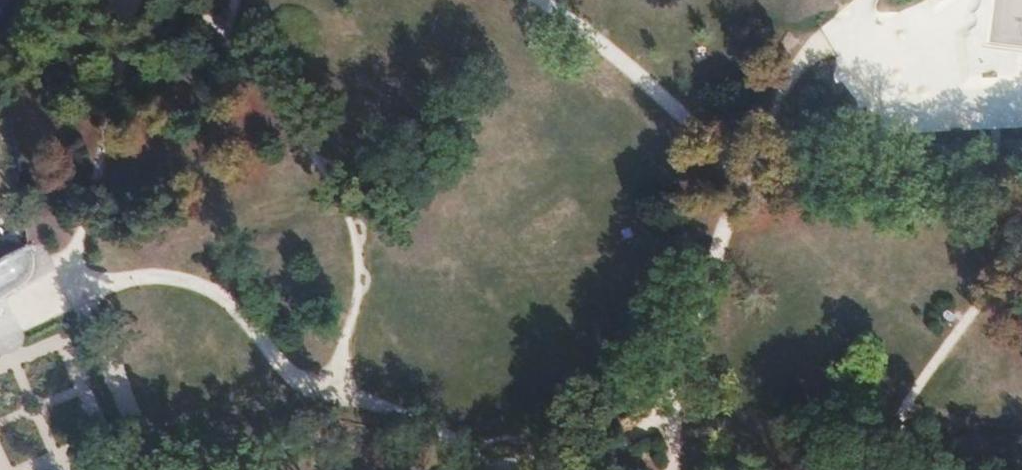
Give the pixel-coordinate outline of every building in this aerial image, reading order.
[(16,233),(0,242),(0,300),(17,291),(24,285),(31,277),(36,265),(35,257),(30,248),(26,251),(16,233)]
